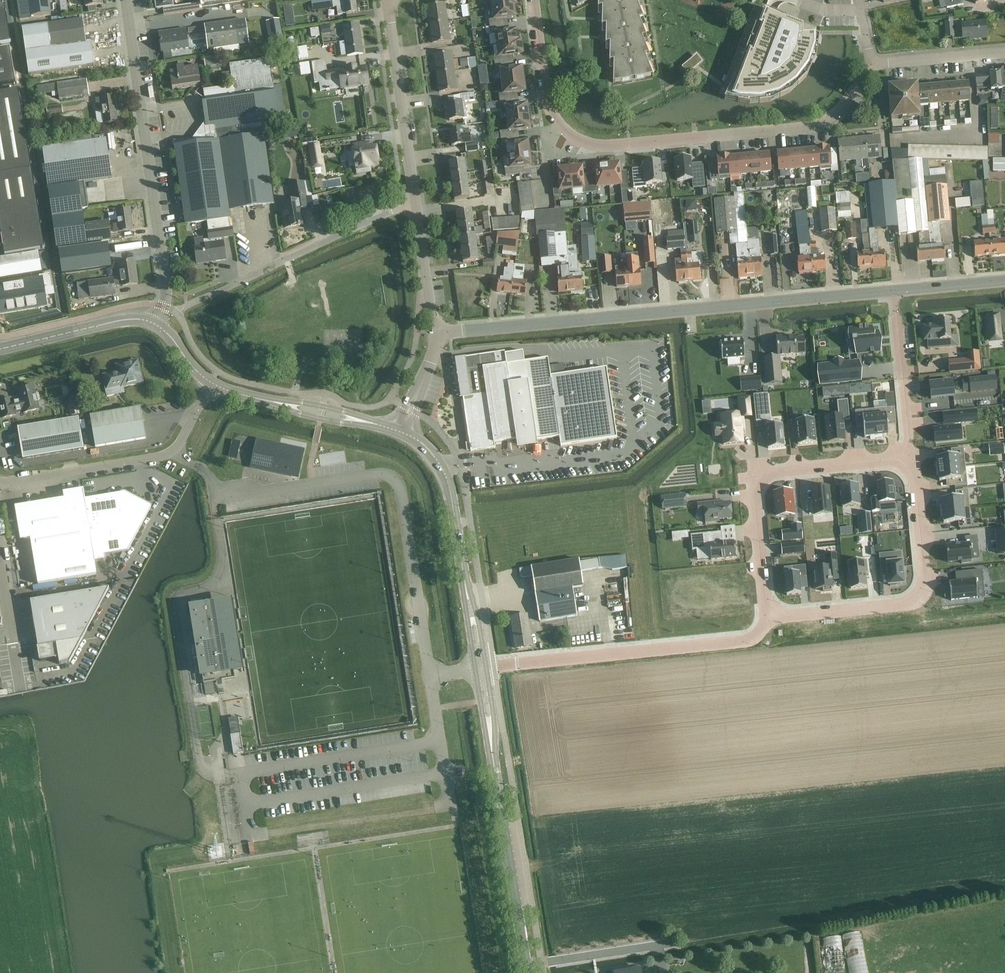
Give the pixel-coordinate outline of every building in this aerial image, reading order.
[(31,17),(51,14),(49,0),(17,0),(20,18),(31,17)] [(155,8),(157,8),(157,9),(173,7),(172,0),(154,0),(155,8)] [(173,7),(174,14),(203,10),(202,7),(251,0),(201,0),(202,3),(173,7)] [(311,1),(313,11),(332,8),(331,0),(319,0),(311,1)] [(338,15),(344,14),(357,13),(356,0),(339,0),(337,0),(337,1),(336,1),(332,2),(333,8),(337,8),(338,15)] [(514,5),(516,5),(515,0),(491,0),(492,8),(514,5)] [(606,24),(606,43),(610,42),(609,61),(610,61),(614,60),(613,83),(614,83),(614,82),(631,79),(631,78),(635,78),(652,75),(653,76),(645,54),(648,54),(649,54),(642,36),(646,35),(646,36),(639,18),(643,17),(643,18),(644,18),(637,0),(598,0),(598,7),(599,7),(602,6),(602,25),(606,24)] [(427,6),(430,25),(448,22),(445,3),(427,6)] [(503,19),(515,17),(514,5),(492,8),(493,19),(488,20),(489,27),(504,25),(503,19)] [(754,5),(723,84),(729,86),(724,99),(724,100),(725,99),(738,101),(738,102),(750,104),(759,102),(759,103),(771,101),(780,97),(791,92),(791,91),(797,85),(798,85),(806,76),(810,68),(811,68),(816,57),(817,48),(818,48),(820,35),(801,36),(801,28),(785,21),(786,18),(754,5)] [(292,6),(284,7),(286,27),(295,25),(292,6)] [(0,12),(0,44),(11,42),(6,11),(0,12)] [(28,76),(95,66),(91,43),(86,44),(83,20),(82,14),(51,18),(52,24),(22,28),(28,76)] [(944,20),(946,37),(953,37),(952,19),(944,20)] [(214,55),(240,51),(239,46),(249,44),(246,20),(237,21),(206,25),(210,49),(214,48),(214,55)] [(264,23),(268,47),(283,44),(279,20),(264,23)] [(432,43),(442,42),(450,40),(448,22),(430,25),(432,43)] [(974,39),(987,38),(985,22),(962,24),(963,38),(973,37),(974,39)] [(345,41),(361,39),(359,23),(342,26),(345,41)] [(329,25),(321,26),(322,35),(331,34),(329,25)] [(495,34),(497,45),(520,42),(519,34),(518,34),(517,30),(505,32),(504,25),(489,27),(490,35),(495,34)] [(319,28),(310,29),(312,38),(320,36),(319,28)] [(171,50),(189,48),(186,29),(161,32),(162,40),(161,40),(161,43),(162,43),(163,52),(164,60),(172,59),(171,50)] [(454,45),(460,45),(460,53),(474,53),(473,43),(464,44),(464,38),(454,39),(454,45)] [(345,41),(347,56),(363,54),(361,39),(345,41)] [(521,41),(520,42),(497,45),(498,57),(493,57),(494,64),(509,62),(508,56),(523,54),(521,41)] [(16,83),(10,47),(0,49),(0,85),(16,83)] [(437,73),(454,71),(451,53),(434,55),(437,73)] [(218,56),(204,57),(206,70),(220,68),(218,56)] [(469,69),(477,67),(475,57),(467,59),(468,59),(460,60),(461,68),(469,67),(469,69)] [(218,99),(274,92),(270,61),(230,66),(232,86),(216,88),(218,99)] [(502,82),(525,79),(524,71),(522,71),(522,67),(510,69),(509,62),(494,64),(495,72),(500,72),(502,82)] [(173,90),(183,88),(200,86),(198,67),(184,69),(184,64),(177,65),(177,70),(170,71),(173,90)] [(694,69),(689,64),(684,69),(688,74),(694,69)] [(339,69),(325,71),(327,83),(341,81),(342,88),(368,84),(365,67),(358,68),(357,66),(346,67),(346,70),(339,71),(339,69)] [(468,73),(471,79),(478,75),(475,69),(468,73)] [(991,82),(991,90),(1002,89),(1002,88),(1004,88),(1004,82),(1002,76),(1004,75),(1004,69),(1003,69),(1001,70),(1001,71),(1001,72),(990,72),(991,82)] [(439,92),(449,91),(457,90),(454,71),(437,73),(439,92)] [(989,83),(989,75),(975,76),(976,84),(987,83),(989,83)] [(499,101),(514,99),(513,93),(525,91),(525,87),(526,87),(525,79),(502,82),(503,94),(498,95),(498,96),(499,101)] [(53,97),(59,96),(59,100),(90,96),(88,80),(57,84),(37,87),(38,94),(52,92),(53,97)] [(957,84),(959,102),(969,101),(968,83),(957,84)] [(917,88),(917,84),(888,87),(891,119),(919,116),(919,105),(917,88)] [(947,85),(949,103),(959,102),(957,84),(947,85)] [(949,103),(947,85),(937,86),(938,104),(949,103)] [(927,87),(928,105),(938,104),(937,86),(927,87)] [(917,88),(919,105),(928,105),(927,87),(917,88)] [(33,175),(19,90),(0,93),(0,180),(33,175)] [(281,91),(274,92),(218,99),(203,101),(206,124),(195,138),(174,141),(186,224),(207,221),(229,218),(230,218),(228,210),(230,210),(222,140),(208,142),(207,136),(262,130),(262,129),(261,123),(278,120),(276,105),(282,104),(281,91)] [(449,120),(459,119),(463,119),(462,109),(475,107),(474,94),(459,96),(460,102),(447,104),(449,120)] [(980,95),(977,95),(978,105),(989,105),(988,101),(986,98),(984,96),(980,95)] [(103,107),(105,124),(118,122),(115,97),(96,99),(97,108),(103,107)] [(505,109),(506,119),(530,116),(529,108),(527,108),(527,104),(515,106),(514,99),(499,101),(500,109),(505,109)] [(62,106),(47,108),(47,115),(48,115),(63,113),(62,106)] [(530,116),(506,119),(508,131),(500,132),(501,139),(515,137),(514,130),(530,128),(530,124),(531,124),(530,116)] [(284,132),(281,132),(282,139),(285,138),(298,137),(297,127),(284,129),(284,132)] [(466,144),(467,152),(479,150),(478,142),(470,143),(469,129),(462,130),(462,129),(451,130),(452,145),(466,144)] [(262,130),(207,136),(208,142),(222,140),(230,210),(274,204),(272,194),(263,135),(262,130)] [(112,178),(106,138),(105,138),(105,135),(92,137),(91,133),(70,136),(71,137),(42,141),(43,147),(56,248),(87,244),(82,209),(88,208),(84,182),(112,178)] [(988,143),(999,143),(999,135),(988,135),(988,143)] [(867,159),(881,158),(879,136),(865,137),(867,159)] [(506,146),(507,157),(531,154),(530,146),(528,146),(528,142),(516,144),(515,137),(501,139),(502,147),(506,146)] [(854,160),(867,159),(865,137),(852,138),(854,160)] [(840,161),(854,160),(852,138),(838,140),(840,161)] [(310,162),(322,160),(319,143),(307,145),(310,162)] [(369,145),(364,146),(364,144),(356,145),(357,150),(353,151),(353,153),(348,154),(350,167),(355,166),(355,170),(357,170),(358,174),(371,172),(370,168),(373,168),(373,164),(379,163),(376,147),(369,148),(369,145)] [(819,167),(819,170),(831,169),(829,148),(826,149),(826,147),(818,148),(818,150),(819,167)] [(797,151),(799,169),(809,168),(807,150),(797,151)] [(807,150),(809,168),(819,167),(818,150),(807,150)] [(787,152),(789,170),(799,169),(797,151),(787,152)] [(779,171),(789,170),(787,152),(777,153),(779,171)] [(532,162),(531,154),(507,157),(509,168),(505,169),(506,176),(519,174),(518,168),(531,166),(531,162),(532,162)] [(759,155),(761,173),(771,172),(769,154),(759,155)] [(761,173),(759,155),(749,156),(751,174),(761,173)] [(730,178),(730,175),(728,158),(728,156),(720,157),(720,159),(717,159),(717,164),(719,180),(730,178)] [(739,157),(740,175),(751,174),(749,156),(739,157)] [(481,171),(493,169),(491,157),(479,159),(481,171)] [(691,157),(675,158),(677,181),(692,179),(693,188),(705,187),(703,163),(691,164),(691,157)] [(728,158),(730,175),(740,175),(739,157),(728,158)] [(645,168),(632,169),(634,188),(647,187),(647,184),(665,182),(665,173),(661,174),(659,159),(644,161),(645,168)] [(449,162),(451,175),(466,173),(465,160),(449,162)] [(917,262),(933,260),(930,232),(929,232),(922,160),(893,162),(895,181),(898,227),(898,235),(919,233),(920,247),(916,248),(917,262)] [(993,171),(1004,171),(1004,160),(993,160),(993,171)] [(615,164),(615,162),(607,163),(609,186),(620,185),(621,190),(628,189),(627,175),(620,175),(619,163),(615,164)] [(591,193),(598,192),(598,187),(609,186),(607,163),(599,164),(599,165),(595,166),(596,178),(590,178),(591,193)] [(717,164),(709,165),(711,180),(719,180),(717,164)] [(554,196),(561,196),(561,191),(572,189),(570,166),(562,167),(562,169),(558,169),(559,181),(552,182),(554,196)] [(578,167),(578,166),(570,166),(572,189),(583,188),(584,193),(591,193),(590,178),(583,179),(582,167),(578,167)] [(482,179),(494,177),(493,169),(481,171),(482,179)] [(453,188),(468,185),(466,173),(451,175),(453,188)] [(860,174),(860,182),(869,181),(868,173),(860,174)] [(45,249),(33,175),(0,180),(0,236),(1,236),(5,256),(45,249)] [(945,259),(944,249),(944,246),(942,246),(940,223),(949,222),(945,176),(925,179),(930,224),(929,224),(930,232),(933,260),(945,259)] [(865,184),(870,234),(873,266),(886,265),(884,251),(878,252),(877,237),(875,237),(875,230),(898,227),(895,181),(865,184)] [(282,212),(283,218),(285,228),(304,224),(301,209),(308,207),(306,198),(304,182),(289,185),(292,201),(283,203),(285,211),(282,212)] [(483,187),(484,196),(490,195),(488,182),(483,183),(483,184),(475,185),(475,188),(483,187)] [(324,184),(313,186),(314,192),(325,190),(324,184)] [(453,188),(454,200),(470,198),(468,185),(453,188)] [(983,185),(970,186),(970,193),(972,207),(985,206),(983,185)] [(816,187),(806,188),(806,208),(817,208),(816,187)] [(775,191),(767,192),(767,196),(771,199),(776,199),(775,191)] [(836,193),(837,209),(837,212),(838,218),(851,218),(849,192),(836,193)] [(734,198),(714,200),(717,234),(731,233),(734,232),(735,244),(735,245),(738,276),(751,275),(748,241),(744,197),(743,193),(741,193),(737,193),(734,193),(734,198)] [(970,198),(955,199),(956,209),(971,207),(970,198)] [(658,202),(660,220),(682,218),(680,200),(658,202)] [(696,200),(685,201),(686,212),(697,211),(696,200)] [(625,224),(651,221),(649,202),(623,204),(625,224)] [(837,209),(834,209),(834,203),(820,204),(822,233),(836,231),(835,212),(837,212),(837,209)] [(558,233),(564,232),(565,232),(563,209),(556,210),(558,233)] [(119,224),(114,225),(115,232),(134,230),(131,210),(117,212),(119,224)] [(458,225),(473,222),(472,210),(456,212),(458,225)] [(542,211),(544,234),(551,233),(549,210),(542,211)] [(549,210),(551,233),(558,233),(556,210),(549,210)] [(987,211),(987,215),(989,234),(996,233),(995,225),(994,225),(993,210),(987,211)] [(542,211),(535,212),(536,222),(537,234),(538,234),(544,234),(542,211)] [(519,216),(512,217),(513,230),(520,229),(519,216)] [(513,230),(512,217),(505,217),(506,230),(513,230)] [(222,238),(225,237),(233,236),(232,228),(230,229),(229,218),(207,221),(208,226),(209,230),(208,230),(209,240),(211,239),(211,243),(195,246),(198,264),(225,260),(222,238)] [(88,243),(89,243),(111,240),(108,221),(85,224),(88,243)] [(458,225),(460,238),(475,235),(483,234),(482,227),(474,228),(473,222),(458,225)] [(697,222),(688,222),(690,243),(699,243),(697,222)] [(845,224),(846,239),(857,238),(856,223),(845,224)] [(800,235),(798,235),(800,259),(797,260),(798,273),(813,271),(811,242),(810,242),(809,234),(808,234),(808,227),(799,227),(800,235)] [(594,229),(582,230),(582,238),(594,237),(594,229)] [(517,253),(520,232),(498,232),(496,246),(503,247),(503,251),(517,253)] [(544,234),(538,234),(540,258),(541,258),(542,265),(548,265),(548,257),(555,257),(556,265),(557,265),(557,266),(558,282),(559,292),(571,291),(568,256),(566,256),(566,247),(564,232),(558,233),(551,233),(544,234)] [(666,238),(667,250),(680,249),(682,266),(675,267),(676,282),(690,280),(687,253),(686,253),(684,233),(673,234),(674,237),(666,238)] [(873,266),(870,234),(862,235),(864,253),(857,254),(858,267),(873,266)] [(461,250),(477,248),(475,235),(460,238),(461,250)] [(770,256),(778,255),(777,235),(769,236),(770,256)] [(486,238),(487,247),(493,246),(496,245),(497,236),(486,238)] [(596,261),(594,237),(582,238),(583,262),(596,261)] [(655,263),(653,239),(643,240),(645,264),(655,263)] [(751,275),(762,274),(761,264),(761,259),(759,240),(748,241),(751,275)] [(991,255),(1004,254),(1004,240),(990,242),(991,255)] [(811,242),(813,271),(826,270),(825,260),(825,257),(819,258),(818,249),(816,249),(815,242),(811,242)] [(990,242),(974,243),(975,257),(991,255),(990,242)] [(105,244),(58,251),(61,270),(108,263),(105,244)] [(461,250),(463,263),(479,261),(477,248),(461,250)] [(25,275),(31,274),(42,272),(42,268),(40,258),(39,252),(0,259),(0,279),(25,275)] [(691,253),(687,253),(690,280),(700,279),(699,265),(692,266),(691,253)] [(581,270),(579,270),(577,255),(568,256),(571,291),(574,291),(574,294),(583,294),(582,290),(583,290),(581,270)] [(611,256),(598,257),(600,274),(612,273),(611,256)] [(617,287),(630,286),(628,270),(627,258),(621,258),(622,272),(615,272),(617,287)] [(494,259),(483,261),(484,267),(495,266),(494,259)] [(657,260),(658,268),(667,267),(666,259),(657,260)] [(138,284),(135,262),(120,264),(122,278),(114,279),(77,283),(79,300),(116,295),(114,287),(122,286),(138,284)] [(508,269),(505,269),(503,279),(499,278),(497,292),(512,294),(513,280),(515,265),(509,264),(508,269)] [(512,294),(525,296),(527,282),(523,281),(525,266),(515,265),(513,280),(512,294)] [(639,269),(628,270),(630,286),(641,285),(640,275),(639,270),(639,269)] [(48,307),(46,297),(46,296),(55,295),(54,287),(52,287),(50,274),(39,276),(40,279),(3,285),(0,285),(0,314),(48,307)] [(986,342),(1002,340),(998,312),(982,314),(986,342)] [(932,325),(922,326),(924,341),(927,340),(927,348),(942,347),(941,340),(951,339),(949,319),(938,320),(938,321),(932,322),(932,325)] [(850,342),(848,342),(850,355),(856,354),(856,355),(880,352),(878,331),(873,331),(872,326),(848,329),(850,342)] [(778,356),(763,358),(765,384),(783,383),(780,357),(806,354),(804,337),(795,338),(795,336),(787,337),(786,336),(776,337),(778,356)] [(743,340),(720,342),(722,360),(745,358),(743,340)] [(967,359),(948,361),(949,373),(981,370),(979,351),(966,352),(967,359)] [(463,359),(456,360),(461,397),(463,397),(464,400),(471,451),(495,447),(494,443),(507,441),(511,441),(516,440),(517,444),(537,441),(560,437),(561,446),(617,438),(607,368),(565,374),(551,376),(549,366),(548,358),(524,362),(506,364),(506,363),(505,363),(505,359),(506,359),(505,354),(505,352),(463,358),(463,359)] [(832,363),(818,365),(820,385),(861,381),(860,369),(859,360),(857,360),(856,360),(850,361),(844,362),(844,360),(832,361),(832,363)] [(105,376),(108,388),(122,385),(122,386),(142,381),(137,362),(118,366),(119,370),(120,369),(121,373),(105,376)] [(996,376),(971,378),(972,383),(978,383),(978,388),(997,386),(996,376)] [(760,377),(748,378),(749,390),(761,389),(760,377)] [(953,379),(929,382),(930,400),(955,398),(953,379)] [(863,394),(862,384),(849,386),(850,395),(863,394)] [(3,418),(15,415),(15,413),(24,411),(24,413),(39,410),(37,401),(39,401),(40,399),(39,394),(37,393),(35,394),(33,385),(18,389),(21,400),(12,402),(11,399),(0,402),(0,408),(3,418)] [(849,386),(822,388),(823,397),(850,395),(849,386)] [(767,395),(754,396),(756,422),(765,421),(766,426),(768,449),(784,447),(782,424),(773,425),(772,420),(770,420),(767,395)] [(752,396),(740,397),(741,412),(747,412),(748,420),(754,419),(752,396)] [(69,400),(71,416),(81,414),(78,399),(69,400)] [(839,416),(826,417),(829,442),(845,440),(843,421),(850,420),(848,400),(837,401),(839,416)] [(894,407),(873,409),(876,439),(883,438),(882,436),(888,436),(887,426),(887,421),(895,420),(894,407)] [(141,408),(90,416),(95,447),(146,439),(141,408)] [(873,409),(855,411),(856,423),(862,423),(863,428),(864,438),(870,438),(870,439),(876,439),(873,409)] [(965,410),(954,411),(955,424),(978,422),(976,409),(965,410)] [(724,425),(717,426),(718,438),(725,437),(726,447),(747,445),(745,415),(724,416),(724,425)] [(18,428),(23,459),(84,449),(78,418),(18,428)] [(814,418),(796,420),(798,444),(816,443),(814,418)] [(938,427),(933,427),(934,443),(963,440),(961,425),(942,427),(942,425),(938,426),(938,427)] [(654,435),(650,438),(657,446),(660,443),(654,435)] [(232,441),(229,456),(237,458),(240,442),(232,441)] [(298,477),(304,451),(257,441),(251,467),(289,475),(289,476),(290,476),(290,475),(294,476),(294,477),(295,477),(295,476),(298,477)] [(937,463),(935,463),(936,469),(965,466),(963,448),(951,449),(951,456),(936,457),(937,463)] [(965,466),(936,469),(936,476),(938,476),(939,481),(946,480),(946,487),(967,485),(965,466)] [(878,497),(871,498),(872,512),(880,511),(879,505),(894,504),(894,495),(896,495),(895,488),(893,488),(892,481),(876,482),(878,497)] [(858,484),(840,485),(842,507),(860,506),(858,484)] [(793,489),(773,491),(775,516),(795,515),(793,489)] [(831,517),(829,489),(816,490),(817,503),(810,503),(811,525),(822,524),(822,518),(831,517)] [(15,507),(18,523),(28,522),(35,567),(38,585),(97,575),(95,562),(85,499),(84,490),(63,493),(64,499),(15,507)] [(941,505),(939,505),(940,511),(969,508),(968,490),(955,491),(956,497),(940,499),(941,505)] [(125,493),(85,499),(95,562),(96,562),(96,561),(105,559),(105,555),(128,551),(147,516),(151,507),(125,493)] [(685,494),(661,496),(662,510),(687,507),(685,494)] [(722,501),(703,503),(704,509),(703,509),(704,518),(705,518),(705,524),(720,522),(720,520),(732,519),(732,515),(732,506),(731,506),(730,501),(722,502),(722,501)] [(969,508),(940,511),(940,517),(942,517),(943,523),(958,522),(959,528),(971,527),(969,508)] [(660,509),(654,509),(656,533),(662,533),(660,509)] [(870,512),(859,513),(861,534),(872,533),(870,512)] [(792,530),(781,531),(782,541),(803,539),(801,524),(791,525),(792,530)] [(721,533),(691,535),(692,551),(710,549),(711,560),(735,558),(734,542),(726,542),(726,546),(719,546),(718,543),(722,543),(721,533)] [(866,544),(862,544),(863,558),(876,557),(874,535),(866,536),(866,544)] [(965,544),(946,546),(947,563),(971,561),(970,552),(978,551),(977,537),(965,538),(965,544)] [(803,542),(781,545),(782,556),(792,555),(804,553),(805,553),(803,542)] [(827,566),(813,568),(815,590),(823,589),(823,592),(832,591),(831,582),(832,582),(832,580),(838,579),(837,570),(835,553),(825,554),(827,566)] [(892,553),(879,554),(880,569),(886,569),(888,586),(906,585),(903,560),(893,561),(892,553)] [(533,576),(540,621),(577,616),(572,587),(582,585),(580,571),(600,568),(599,559),(579,562),(579,560),(519,569),(520,576),(522,578),(533,576)] [(866,560),(849,562),(851,589),(868,588),(866,575),(868,575),(866,560)] [(785,587),(784,587),(784,594),(786,593),(786,595),(801,594),(799,577),(806,577),(805,565),(793,567),(794,573),(784,574),(785,587)] [(956,581),(949,581),(951,601),(977,598),(976,588),(984,587),(982,570),(955,573),(956,581)] [(82,640),(109,588),(31,601),(33,617),(32,617),(34,631),(35,630),(38,645),(37,645),(40,661),(59,658),(61,664),(70,663),(82,640)] [(228,632),(239,631),(233,598),(231,598),(230,598),(231,601),(223,602),(191,607),(203,683),(204,683),(213,682),(235,678),(234,670),(241,669),(242,672),(245,671),(245,672),(240,639),(229,640),(228,632)] [(511,617),(516,649),(532,646),(527,614),(511,617)] [(213,682),(204,683),(206,696),(215,694),(213,682)] [(233,706),(230,688),(220,689),(223,707),(233,706)] [(240,733),(230,735),(234,754),(243,753),(240,733)] [(862,932),(824,937),(828,972),(868,972),(862,932)]
